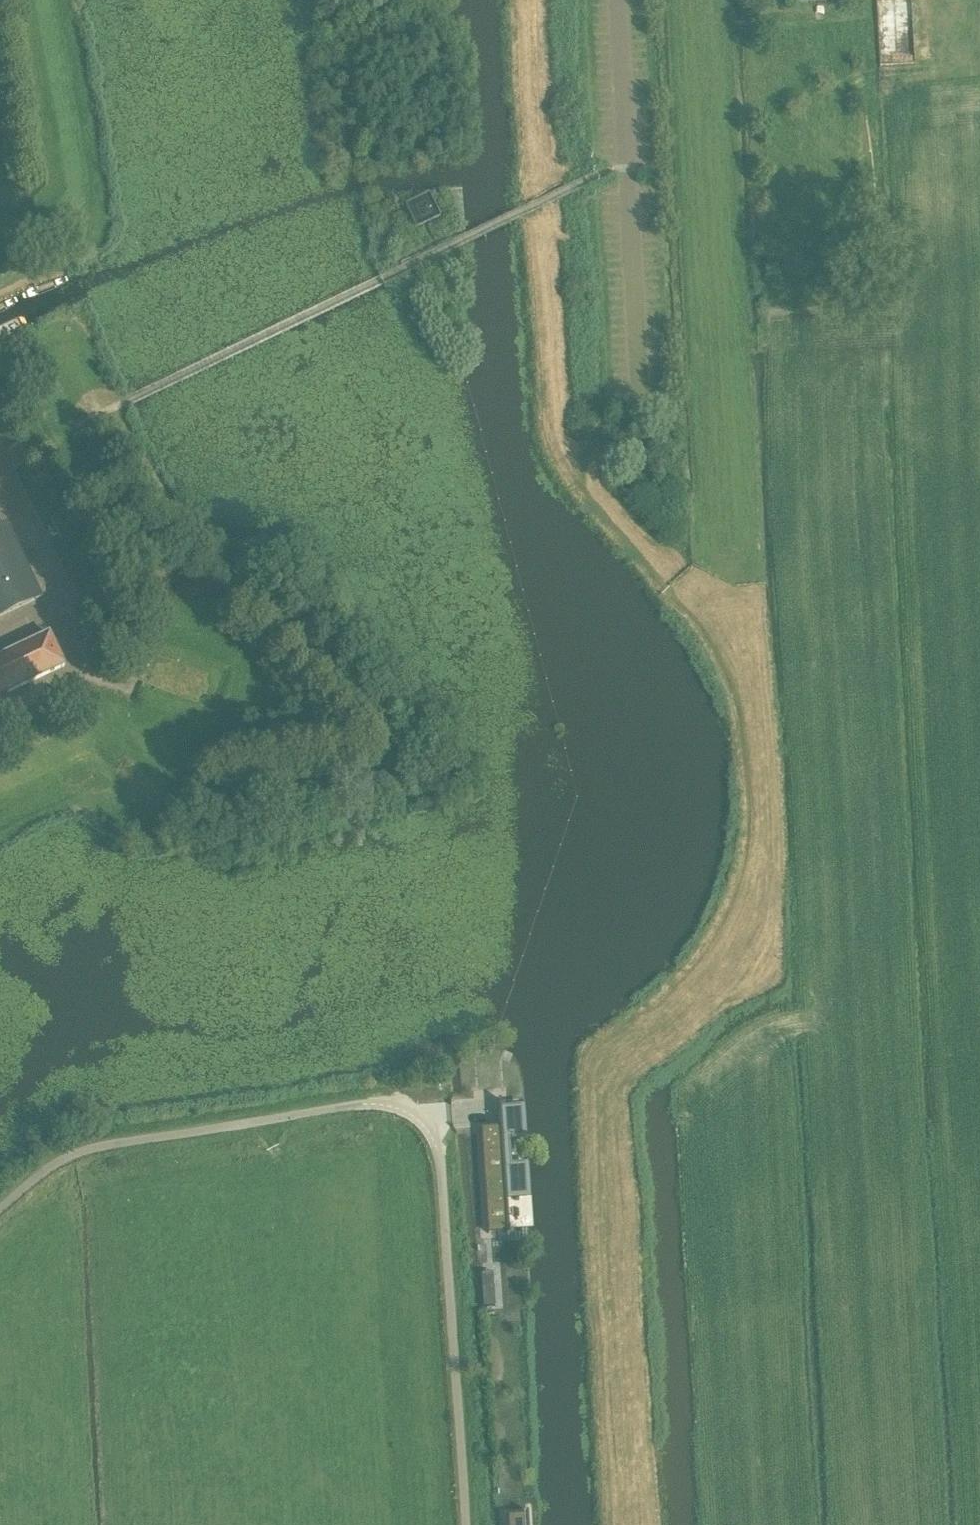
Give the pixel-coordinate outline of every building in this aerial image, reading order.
[(41,597),(7,524),(0,527),(0,616),(41,597)] [(63,664),(49,635),(0,658),(0,694),(63,664)] [(497,1150),(483,1151),(488,1226),(487,1227),(487,1234),(489,1234),(488,1231),(507,1230),(507,1235),(509,1235),(507,1198),(526,1196),(524,1166),(510,1167),(508,1141),(522,1140),(520,1109),(499,1110),(500,1127),(500,1129),(495,1130),(497,1150)] [(482,1290),(483,1306),(495,1306),(494,1290),(482,1290)] [(510,1516),(510,1524),(527,1524),(526,1515),(510,1516)]
